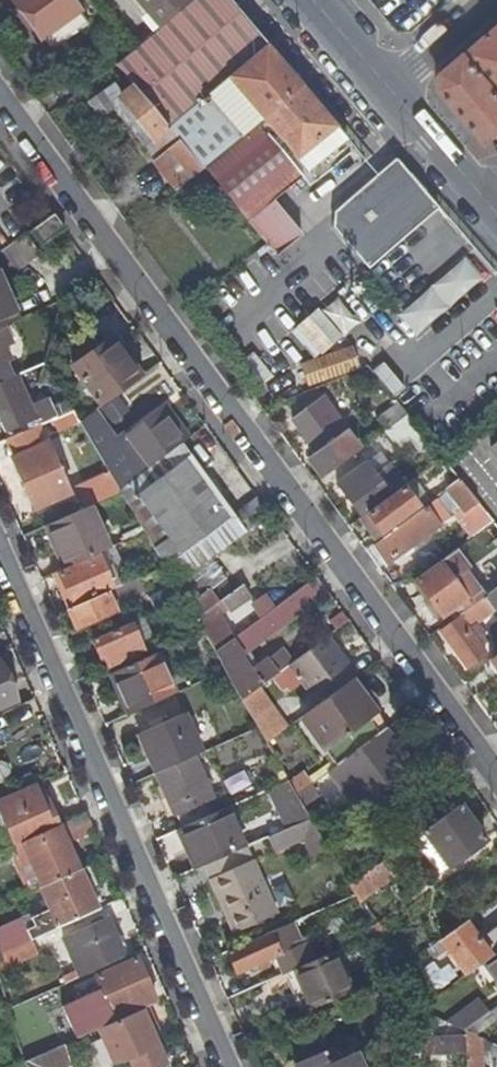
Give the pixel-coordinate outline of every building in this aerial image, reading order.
[(41,38),(79,10),(72,0),(13,0),(41,38)] [(230,0),(191,0),(160,27),(135,48),(116,64),(133,84),(168,126),(207,94),(267,44),(230,0)] [(160,27),(191,0),(138,0),(160,27)] [(446,71),(444,89),(490,142),(496,136),(496,28),(446,71)] [(303,88),(267,44),(207,94),(242,138),(205,167),(207,169),(303,88)] [(180,190),(204,170),(203,169),(168,126),(133,84),(120,95),(112,86),(103,93),(102,92),(88,102),(101,118),(112,109),(121,101),(164,154),(156,161),(155,163),(179,192),(180,190)] [(325,158),(347,140),(303,88),(207,169),(249,220),(273,200),(325,158)] [(242,138),(207,94),(168,126),(203,169),(205,167),(242,138)] [(112,109),(156,161),(164,154),(121,101),(112,109)] [(354,149),(347,140),(325,158),(333,167),(354,149)] [(373,267),(443,207),(405,163),(400,157),(339,211),(338,226),(373,267)] [(193,205),(217,185),(205,171),(204,170),(180,190),(193,205)] [(301,234),(273,200),(249,220),(277,254),(301,234)] [(41,246),(64,229),(53,214),(30,230),(41,246)] [(16,270),(38,252),(25,232),(1,250),(16,270)] [(420,337),(484,273),(462,252),(399,316),(420,337)] [(0,281),(0,327),(4,325),(18,319),(0,281)] [(341,337),(317,309),(296,327),(321,355),(341,337)] [(11,359),(5,345),(12,343),(4,325),(0,327),(0,364),(11,359)] [(112,339),(141,379),(146,375),(117,336),(112,339)] [(141,379),(112,339),(101,347),(96,340),(83,351),(88,358),(75,367),(91,389),(123,392),(141,379)] [(358,368),(350,345),(299,363),(307,387),(358,368)] [(260,350),(246,357),(259,381),(273,374),(260,350)] [(23,385),(41,377),(45,360),(17,373),(23,385)] [(384,360),(373,369),(393,395),(404,385),(384,360)] [(13,380),(0,386),(0,406),(10,429),(30,420),(13,380)] [(58,401),(64,412),(73,408),(59,385),(48,384),(58,401)] [(100,401),(104,406),(123,392),(91,389),(99,399),(97,400),(99,402),(100,401)] [(64,412),(58,401),(41,409),(45,420),(64,412)] [(160,411),(182,441),(190,435),(168,405),(160,411)] [(306,452),(323,476),(354,453),(341,436),(342,435),(323,409),(298,428),(313,447),(306,452)] [(115,437),(98,410),(81,422),(109,470),(119,487),(138,474),(115,437)] [(128,434),(150,465),(160,458),(177,445),(182,441),(160,411),(128,434)] [(397,445),(415,434),(420,430),(407,414),(385,430),(397,445)] [(124,430),(115,437),(138,474),(150,465),(128,434),(124,430)] [(427,449),(433,445),(420,430),(415,434),(427,449)] [(70,491),(48,441),(13,457),(35,506),(70,491)] [(241,533),(228,516),(177,445),(160,458),(150,465),(138,474),(119,487),(121,490),(122,491),(145,532),(165,565),(175,582),(206,559),(241,533)] [(387,467),(380,472),(373,476),(365,482),(357,470),(339,483),(363,515),(367,512),(402,487),(387,467)] [(370,472),(373,476),(380,472),(377,467),(370,472)] [(99,499),(121,490),(119,487),(109,470),(89,478),(99,499)] [(466,512),(480,502),(460,478),(448,487),(466,512)] [(421,506),(405,484),(402,487),(367,512),(383,534),(421,506)] [(228,516),(241,533),(271,511),(258,494),(228,516)] [(48,523),(68,566),(111,547),(91,505),(48,523)] [(440,523),(427,506),(375,544),(387,562),(440,523)] [(470,519),(480,531),(495,520),(484,507),(470,519)] [(383,534),(367,512),(363,515),(360,517),(376,539),(383,534)] [(68,566),(48,523),(43,525),(63,568),(68,566)] [(126,566),(116,545),(111,547),(68,566),(63,568),(52,573),(54,579),(59,576),(73,606),(123,584),(116,570),(126,566)] [(452,579),(466,569),(470,565),(457,548),(439,560),(452,579)] [(221,579),(206,559),(175,582),(184,598),(195,617),(217,601),(208,590),(221,579)] [(485,595),(466,569),(452,579),(439,560),(414,578),(442,616),(460,603),(465,610),(485,595)] [(278,603),(285,613),(289,619),(328,590),(317,574),(278,603)] [(54,579),(67,609),(68,608),(73,606),(59,576),(54,579)] [(140,592),(134,579),(123,584),(73,606),(68,608),(77,628),(132,602),(129,597),(140,592)] [(182,599),(175,582),(149,595),(156,610),(182,599)] [(250,593),(242,582),(217,601),(195,617),(203,631),(215,650),(232,637),(218,613),(228,608),(228,609),(250,593)] [(496,607),(496,586),(485,595),(465,610),(457,615),(459,618),(441,632),(468,668),(485,655),(467,629),(496,607)] [(252,600),(263,614),(275,605),(265,591),(252,600)] [(285,613),(278,603),(275,605),(263,614),(255,620),(262,630),(285,613)] [(279,671),(269,657),(248,673),(235,654),(265,633),(262,630),(255,620),(232,637),(215,650),(226,670),(233,682),(242,698),(261,684),(279,671)] [(146,648),(134,621),(93,638),(101,656),(105,654),(110,664),(146,648)] [(348,663),(327,635),(291,662),(289,663),(310,692),(348,663)] [(269,657),(279,671),(289,663),(291,662),(281,649),(269,657)] [(175,692),(158,652),(113,671),(132,712),(175,692)] [(489,660),(496,671),(496,654),(489,660)] [(0,660),(0,708),(18,700),(0,660)] [(374,714),(349,680),(302,715),(336,764),(349,755),(380,732),(369,717),(374,714)] [(286,727),(261,684),(242,698),(258,726),(267,741),(286,727)] [(36,713),(30,700),(5,711),(11,724),(36,713)] [(142,734),(158,770),(195,754),(203,750),(188,714),(142,734)] [(414,765),(386,727),(380,732),(349,755),(377,792),(414,765)] [(206,779),(195,754),(158,770),(176,812),(210,797),(202,781),(206,779)] [(304,774),(291,783),(297,792),(309,784),(310,783),(304,774)] [(267,789),(287,828),(311,817),(297,792),(291,783),(289,779),(267,789)] [(35,782),(0,798),(0,802),(18,842),(23,840),(61,823),(49,797),(44,799),(35,782)] [(331,822),(309,784),(297,792),(311,817),(318,829),(331,822)] [(425,804),(437,819),(459,803),(448,788),(425,804)] [(487,838),(460,802),(459,803),(437,819),(422,829),(449,865),(487,838)] [(180,827),(198,867),(205,864),(246,846),(228,806),(180,827)] [(283,869),(329,848),(318,829),(311,817),(287,828),(268,836),(283,869)] [(81,868),(61,823),(23,840),(43,885),(81,868)] [(198,867),(180,827),(175,829),(194,869),(198,867)] [(449,865),(422,829),(413,836),(440,872),(449,865)] [(255,858),(249,845),(246,846),(205,864),(211,878),(255,858)] [(257,858),(255,858),(211,878),(236,932),(282,911),(257,858)] [(391,876),(380,861),(349,883),(355,892),(359,899),(391,876)] [(100,908),(82,868),(81,868),(43,885),(42,886),(53,909),(60,925),(100,908)] [(60,925),(53,909),(33,918),(37,926),(28,929),(32,937),(60,925)] [(73,931),(91,971),(127,955),(109,916),(73,931)] [(467,920),(429,947),(436,957),(449,947),(469,972),(486,960),(496,952),(496,926),(481,939),(467,920)] [(291,947),(281,926),(228,950),(238,971),(291,947)] [(0,939),(0,952),(18,944),(14,933),(0,939)] [(20,943),(18,944),(0,952),(0,969),(26,958),(20,943)] [(436,957),(455,982),(469,972),(449,947),(436,957)] [(350,991),(333,950),(297,966),(315,1007),(350,991)] [(486,960),(496,976),(496,952),(486,960)] [(99,973),(119,1017),(158,1000),(138,956),(99,973)] [(438,995),(416,957),(399,969),(421,1007),(438,995)] [(450,1003),(442,992),(438,995),(421,1007),(435,1014),(450,1003)] [(479,996),(447,1020),(466,1029),(490,1011),(479,996)] [(490,1011),(466,1029),(477,1034),(496,1019),(496,1006),(490,1011)] [(395,1050),(423,1044),(422,1024),(421,1007),(395,1050)] [(133,1066),(144,1066),(167,1057),(146,1008),(97,1030),(114,1066),(115,1066),(130,1061),(133,1066)] [(424,1048),(467,1047),(466,1034),(433,1035),(434,1024),(422,1024),(423,1044),(424,1048)] [(482,1037),(477,1034),(466,1029),(466,1034),(467,1047),(468,1066),(484,1066),(482,1037)] [(349,1039),(295,1063),(297,1066),(361,1066),(349,1039)] [(74,1066),(66,1042),(26,1060),(27,1066),(71,1066),(74,1066)] [(493,1042),(488,1052),(490,1066),(496,1066),(496,1044),(493,1042)] [(167,1057),(144,1066),(163,1066),(170,1064),(167,1057)]
